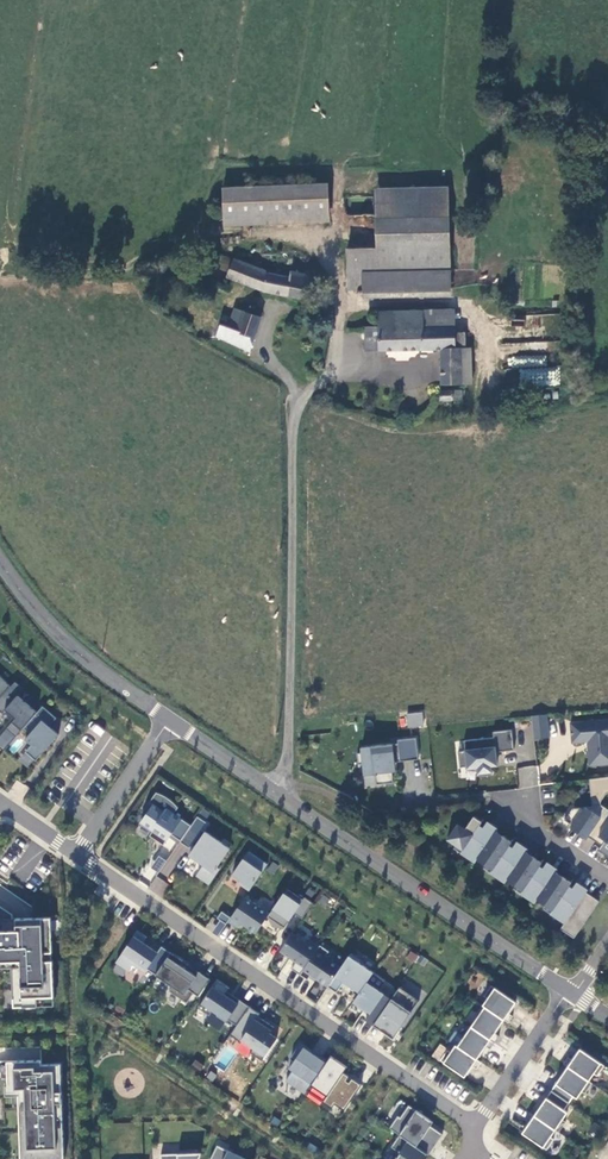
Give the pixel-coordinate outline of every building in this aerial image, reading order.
[(329,176),(224,179),(228,216),(331,214),(329,176)] [(378,217),(449,214),(448,190),(377,192),(378,217)] [(378,217),(379,246),(365,246),(366,285),(366,294),(452,290),(449,214),(378,217)] [(366,285),(365,246),(348,247),(350,285),(366,285)] [(227,279),(265,294),(273,274),(236,257),(227,279)] [(318,302),(321,278),(294,272),(292,278),(273,274),(265,294),(318,302)] [(221,323),(215,337),(250,350),(262,319),(234,308),(228,326),(221,323)] [(454,348),(454,326),(422,325),(423,310),(384,310),(384,327),(369,326),(369,350),(445,351),(445,348),(454,348)] [(454,326),(454,311),(423,310),(422,325),(454,326)] [(464,349),(454,348),(445,348),(445,351),(445,361),(464,361),(464,349)] [(559,388),(560,368),(544,366),(545,361),(521,359),(519,384),(559,388)] [(463,383),(464,361),(445,361),(445,383),(463,383)] [(442,390),(442,400),(461,400),(461,390),(442,390)] [(0,677),(0,711),(4,714),(6,711),(16,719),(0,738),(0,748),(5,752),(25,729),(31,734),(27,740),(33,746),(27,752),(37,761),(60,735),(50,727),(58,718),(44,706),(38,713),(19,696),(25,690),(16,682),(12,687),(0,677)] [(405,715),(408,729),(425,725),(422,711),(405,715)] [(548,737),(546,719),(531,721),(533,739),(548,737)] [(572,745),(589,743),(590,751),(588,753),(589,763),(592,766),(592,767),(607,765),(607,720),(570,725),(572,745)] [(464,749),(456,751),(459,767),(476,764),(477,776),(492,774),(491,766),(497,765),(495,751),(514,748),(511,729),(492,732),(493,736),(462,740),(464,749)] [(418,759),(416,737),(397,739),(397,743),(361,747),(362,752),(356,753),(358,764),(363,763),(364,774),(374,773),(376,784),(393,782),(392,771),(394,771),(393,756),(399,755),(400,761),(418,759)] [(601,807),(601,804),(607,795),(607,779),(590,781),(593,808),(572,810),(564,822),(588,838),(607,811),(601,807)] [(164,795),(158,793),(151,803),(155,805),(143,823),(155,831),(153,834),(158,837),(156,839),(165,845),(173,834),(182,841),(180,843),(181,844),(182,842),(191,848),(194,845),(197,848),(191,856),(206,866),(199,876),(210,884),(221,869),(218,867),(231,848),(204,830),(208,823),(199,817),(193,826),(182,819),(180,821),(173,817),(180,807),(175,802),(169,798),(164,795)] [(607,844),(607,811),(588,838),(602,847),(605,842),(607,844)] [(575,940),(600,903),(578,889),(576,893),(569,888),(572,885),(549,869),(546,873),(540,868),(542,865),(518,849),(516,852),(509,848),(512,844),(488,829),(486,832),(479,828),(482,824),(474,819),(463,834),(456,829),(447,842),(567,922),(561,931),(575,940)] [(176,842),(160,873),(170,877),(185,847),(176,842)] [(269,864),(250,851),(234,875),(242,881),(240,884),(251,891),(269,864)] [(155,877),(149,890),(163,895),(168,882),(155,877)] [(305,900),(288,889),(272,914),(270,916),(286,928),(296,913),(304,918),(315,903),(306,897),(305,900)] [(272,914),(247,897),(233,918),(230,922),(239,928),(242,924),(258,934),(270,916),(272,914)] [(233,918),(224,912),(219,918),(222,920),(228,924),(230,922),(233,918)] [(53,918),(0,920),(0,962),(14,962),(14,968),(15,999),(16,999),(24,998),(24,1006),(24,1007),(39,1007),(39,998),(56,997),(54,961),(53,961),(46,961),(45,953),(53,953),(54,953),(53,918)] [(228,924),(222,920),(214,933),(220,937),(228,924)] [(149,937),(140,931),(118,963),(131,971),(135,964),(147,973),(149,970),(157,975),(159,973),(176,984),(171,991),(189,1003),(195,993),(201,997),(212,980),(201,973),(198,976),(182,965),(185,961),(163,947),(159,953),(145,943),(149,937)] [(309,943),(294,933),(282,951),(298,962),(294,969),(310,980),(313,975),(339,993),(346,982),(362,993),(355,1002),(365,1008),(364,1009),(372,1015),(373,1014),(380,1019),(376,1025),(396,1038),(421,1001),(401,987),(392,1001),(384,996),(387,992),(379,987),(378,988),(369,982),(375,972),(360,962),(362,959),(353,953),(343,967),(327,957),(331,951),(322,945),(321,946),(311,940),(309,943)] [(231,989),(219,981),(201,1009),(211,1016),(215,1011),(220,1014),(219,1016),(228,1022),(230,1020),(239,1025),(232,1035),(243,1042),(244,1040),(256,1048),(252,1053),(264,1061),(279,1038),(272,1033),(276,1027),(264,1019),(261,1023),(258,1020),(260,1017),(262,1014),(242,1001),(240,1004),(227,995),(231,989)] [(511,1023),(515,1016),(511,1013),(518,1002),(494,985),(487,996),(490,998),(485,1005),(487,1007),(506,1020),(511,1023)] [(56,997),(39,998),(39,1007),(56,1006),(56,997)] [(24,998),(16,999),(16,1007),(24,1006),(24,998)] [(474,1027),(497,1043),(502,1036),(497,1033),(506,1020),(487,1007),(474,1027)] [(479,1059),(488,1046),(493,1049),(497,1043),(474,1027),(460,1046),(479,1059)] [(439,1043),(431,1056),(440,1061),(447,1048),(439,1043)] [(450,1050),(443,1060),(467,1077),(475,1066),(479,1069),(484,1063),(479,1059),(460,1046),(458,1045),(453,1052),(450,1050)] [(12,1059),(11,1047),(0,1048),(0,1060),(12,1059)] [(304,1050),(300,1047),(293,1057),(298,1060),(292,1068),(295,1071),(288,1081),(307,1094),(313,1085),(329,1096),(325,1102),(334,1108),(337,1104),(346,1111),(363,1086),(353,1079),(351,1083),(348,1082),(342,1078),(345,1073),(349,1067),(333,1056),(330,1060),(321,1054),(319,1056),(306,1047),(304,1050)] [(592,1081),(596,1074),(600,1076),(607,1066),(582,1049),(575,1060),(571,1057),(566,1063),(570,1066),(592,1081)] [(9,1061),(10,1066),(10,1078),(10,1085),(7,1085),(8,1096),(15,1095),(21,1095),(21,1107),(22,1120),(27,1120),(28,1131),(22,1131),(23,1158),(30,1158),(66,1158),(65,1130),(60,1130),(59,1120),(65,1120),(64,1092),(59,1092),(58,1080),(63,1080),(63,1064),(44,1065),(43,1060),(9,1061)] [(554,1091),(572,1103),(576,1096),(580,1099),(584,1091),(588,1094),(595,1083),(592,1081),(570,1066),(554,1091)] [(352,1077),(345,1073),(342,1078),(348,1082),(352,1077)] [(554,1091),(537,1115),(558,1130),(561,1132),(569,1122),(565,1119),(570,1112),(567,1110),(572,1103),(554,1091)] [(433,1126),(436,1122),(432,1119),(411,1105),(403,1117),(400,1116),(392,1128),(402,1135),(429,1154),(431,1155),(445,1135),(433,1126)] [(537,1115),(532,1113),(528,1119),(532,1122),(525,1133),(549,1150),(557,1139),(553,1137),(558,1130),(537,1115)] [(429,1154),(402,1135),(394,1147),(402,1153),(398,1158),(426,1158),(429,1154)] [(219,1145),(213,1158),(247,1158),(219,1145)]
